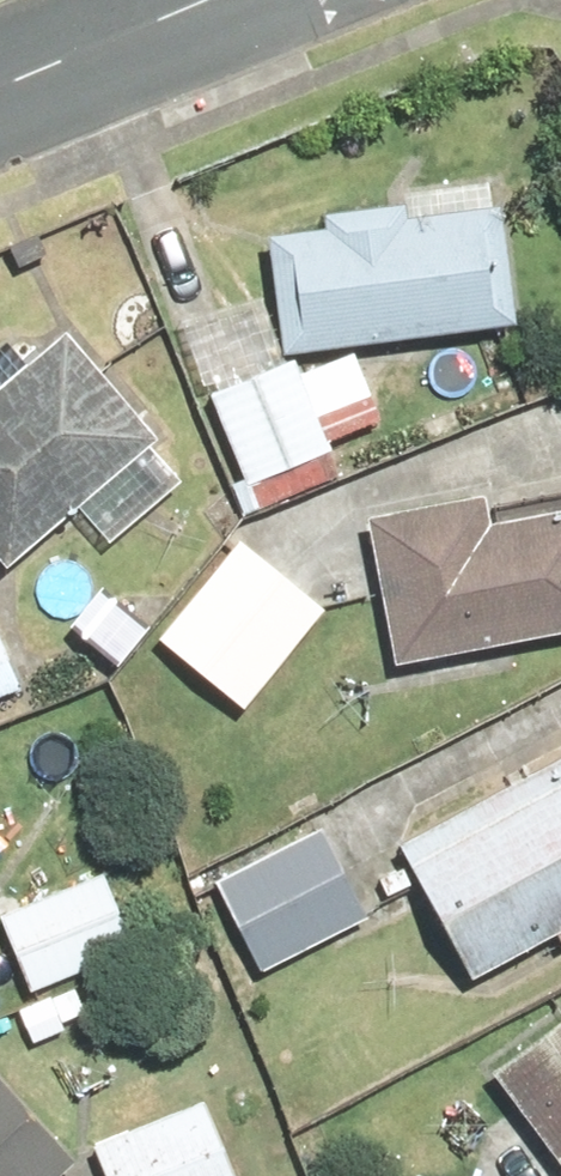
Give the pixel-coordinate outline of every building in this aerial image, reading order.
[(268,233),(283,351),(516,320),(500,202),(409,214),(407,199),(325,210),(327,225),(268,233)] [(190,330),(252,477),(389,419),(363,358),(307,381),(300,364),(283,371),(254,303),(190,330)] [(0,372),(0,534),(15,551),(162,424),(67,315),(0,372)] [(384,669),(560,635),(560,514),(479,530),(472,497),(355,520),(384,669)] [(334,613),(252,543),(170,640),(252,710),(334,613)] [(28,684),(0,612),(0,695),(28,684)] [(462,985),(560,929),(560,758),(388,854),(462,985)] [(371,918),(325,831),(224,884),(270,971),(371,918)] [(116,874),(8,917),(38,992),(146,949),(116,874)] [(479,1076),(556,1175),(560,1175),(560,1013),(479,1076)] [(69,1164),(0,1087),(0,1175),(55,1175),(69,1164)] [(103,1144),(115,1175),(236,1175),(207,1103),(103,1144)]
